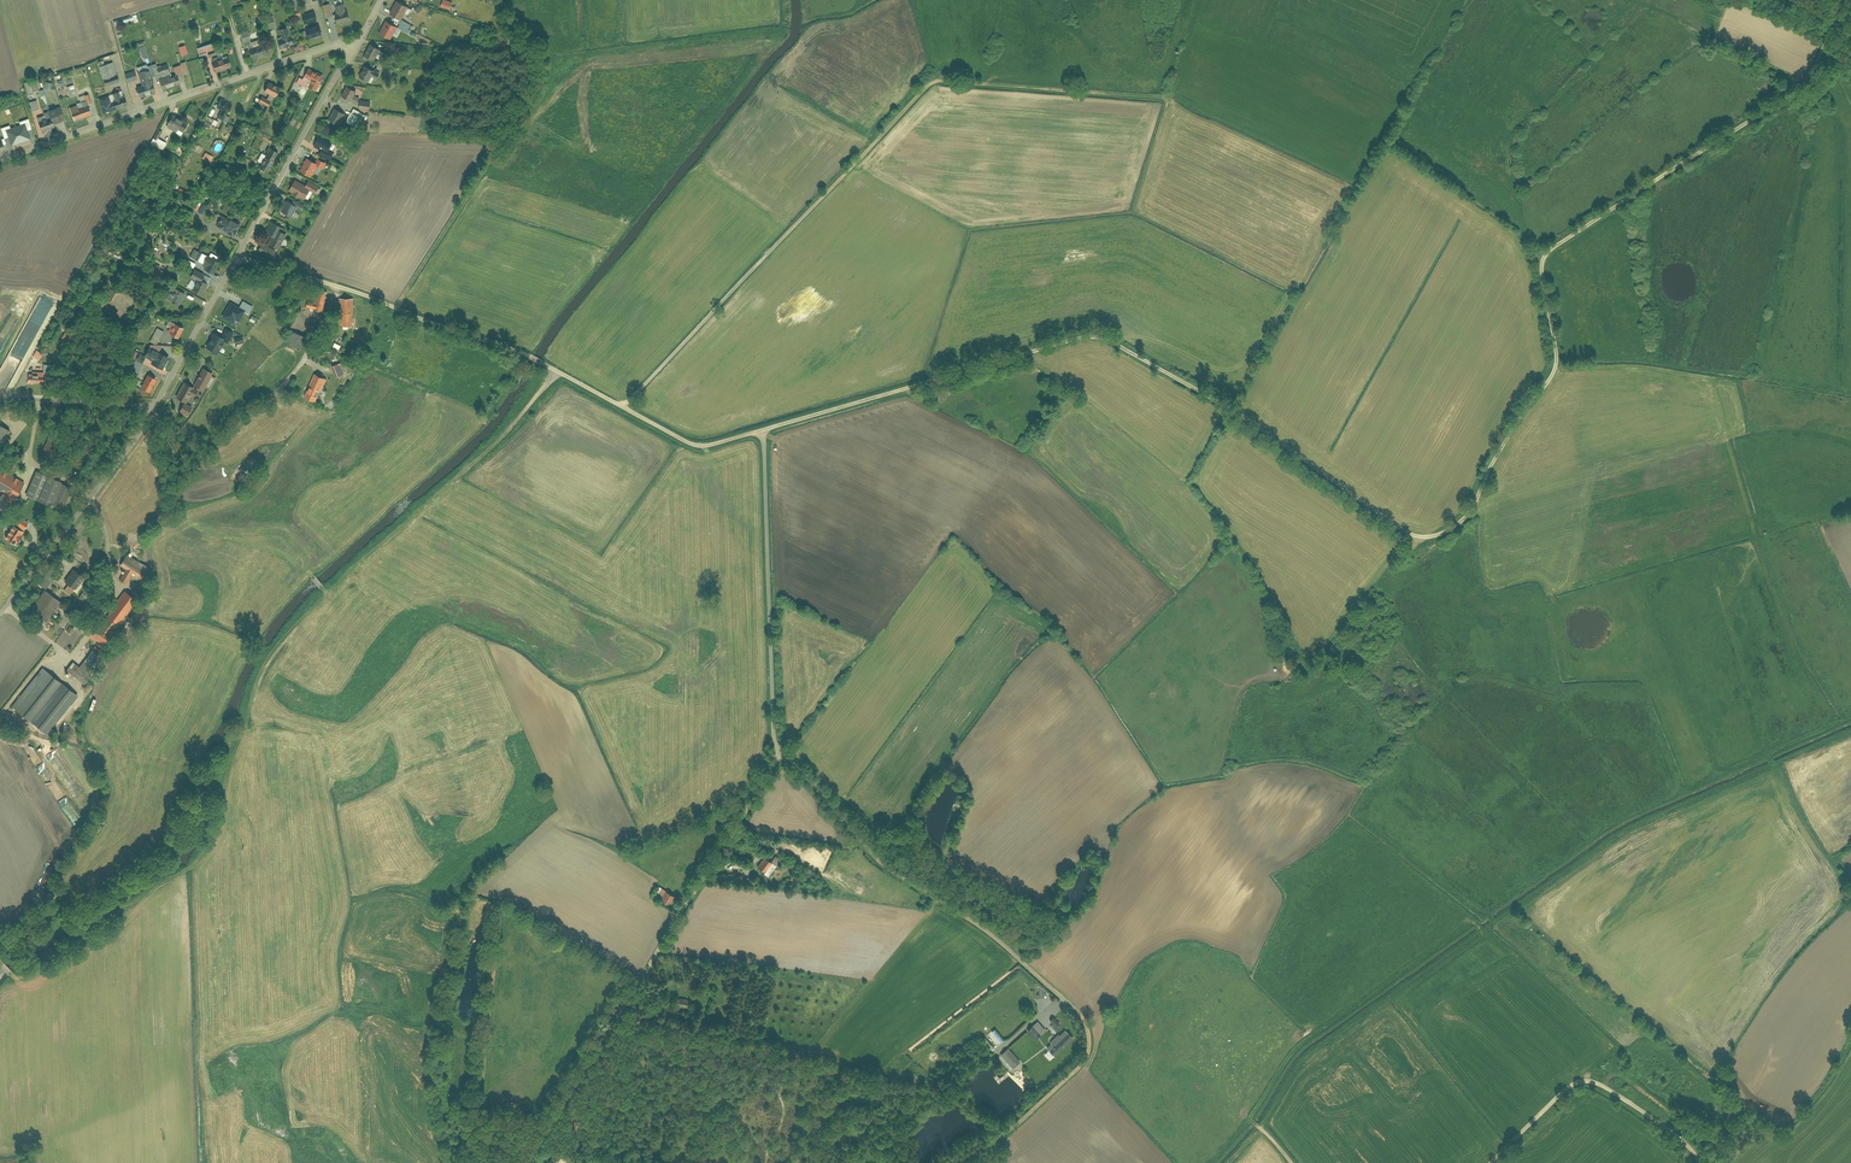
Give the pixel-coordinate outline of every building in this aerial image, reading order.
[(442,1),(440,8),(450,10),(452,4),(442,1)] [(409,8),(396,2),(389,15),(401,21),(397,28),(386,22),(379,35),(391,41),(397,29),(406,34),(411,25),(402,21),(409,8)] [(324,6),(327,18),(333,16),(330,4),(324,6)] [(349,12),(345,13),(342,4),(334,6),(337,15),(334,16),(337,25),(351,21),(349,12)] [(303,19),(305,24),(317,21),(315,15),(303,19)] [(287,27),(279,29),(283,39),(278,40),(281,48),(295,44),(292,35),(290,36),(287,27)] [(306,31),(309,38),(322,34),(319,27),(306,31)] [(248,37),(241,39),(244,47),(251,45),(248,37)] [(248,49),(252,59),(267,53),(264,43),(258,45),(256,40),(251,42),(253,47),(248,49)] [(197,49),(199,56),(207,53),(209,59),(217,56),(213,44),(197,49)] [(370,45),(365,53),(379,61),(384,52),(370,45)] [(179,48),(181,57),(188,55),(185,46),(179,48)] [(139,48),(142,59),(148,57),(146,47),(139,48)] [(212,62),(215,72),(231,67),(228,57),(212,62)] [(113,61),(103,65),(102,62),(98,64),(106,87),(120,82),(113,61)] [(155,69),(158,75),(169,71),(167,64),(155,69)] [(173,68),(175,75),(182,73),(180,66),(173,68)] [(367,82),(370,84),(373,80),(375,81),(379,74),(372,70),(371,71),(365,67),(358,78),(366,83),(367,82)] [(146,69),(137,72),(142,85),(136,87),(139,97),(155,92),(151,82),(150,83),(146,69)] [(304,77),(312,82),(308,88),(315,92),(323,78),(308,69),(304,77)] [(124,76),(127,84),(137,80),(135,72),(124,76)] [(159,81),(161,89),(180,83),(177,75),(159,81)] [(24,84),(27,94),(39,90),(35,80),(24,84)] [(269,84),(264,92),(274,98),(279,90),(269,84)] [(74,89),(69,91),(68,86),(59,89),(61,94),(68,92),(69,99),(76,98),(74,89)] [(358,98),(353,95),(355,92),(347,87),(342,96),(350,101),(351,100),(355,103),(358,98)] [(114,102),(110,103),(107,96),(99,99),(101,106),(103,113),(127,105),(123,96),(120,97),(118,92),(113,94),(115,99),(113,100),(114,102)] [(257,96),(254,102),(267,109),(270,103),(257,96)] [(32,111),(38,110),(36,100),(29,102),(32,111)] [(70,111),(73,120),(90,115),(87,106),(86,106),(84,100),(80,101),(82,107),(70,111)] [(221,100),(217,109),(228,114),(232,105),(221,100)] [(51,117),(53,123),(64,119),(60,107),(49,111),(51,117)] [(354,108),(345,122),(352,127),(362,112),(354,108)] [(335,109),(329,120),(337,125),(343,114),(335,109)] [(171,115),(166,126),(181,134),(187,123),(171,115)] [(208,115),(205,120),(212,124),(215,119),(208,115)] [(222,115),(219,121),(226,124),(229,118),(222,115)] [(44,119),(43,116),(37,118),(42,131),(54,127),(53,123),(51,117),(44,119)] [(20,125),(15,127),(20,142),(30,139),(27,131),(31,129),(28,119),(19,122),(20,125)] [(20,142),(15,127),(10,128),(9,125),(1,129),(4,139),(8,137),(11,145),(20,142)] [(159,131),(151,143),(162,150),(166,143),(159,139),(162,133),(159,131)] [(264,134),(261,140),(268,144),(272,139),(264,134)] [(318,137),(314,147),(326,152),(331,143),(318,137)] [(269,149),(260,165),(269,170),(278,155),(269,149)] [(207,153),(203,159),(210,162),(213,156),(207,153)] [(326,163),(317,159),(314,164),(306,159),(299,171),(310,177),(316,166),(323,169),(326,163)] [(293,183),(288,192),(304,200),(308,192),(315,196),(319,188),(308,183),(305,189),(293,183)] [(286,201),(280,212),(290,218),(296,207),(286,201)] [(220,216),(215,227),(233,236),(238,226),(220,216)] [(278,248),(279,246),(285,235),(279,231),(281,228),(271,222),(269,226),(266,232),(272,236),(268,243),(278,248)] [(260,242),(256,250),(269,258),(274,249),(260,242)] [(194,250),(189,258),(197,263),(202,255),(194,250)] [(202,266),(204,268),(202,271),(211,275),(212,272),(213,272),(218,262),(206,257),(202,266)] [(148,259),(143,269),(160,278),(166,268),(148,259)] [(195,282),(189,292),(199,298),(207,285),(200,281),(203,276),(193,271),(189,278),(195,282)] [(171,288),(164,300),(177,307),(184,296),(171,288)] [(327,293),(318,291),(315,303),(307,300),(305,306),(313,309),(322,311),(327,293)] [(353,299),(339,299),(340,327),(354,326),(353,299)] [(231,304),(223,317),(233,323),(236,317),(239,319),(244,311),(231,304)] [(173,324),(167,334),(177,339),(183,329),(173,324)] [(156,329),(148,344),(155,348),(163,333),(156,329)] [(290,331),(286,341),(305,350),(310,340),(290,331)] [(213,335),(205,348),(215,354),(223,340),(213,335)] [(153,362),(151,366),(160,370),(161,367),(165,368),(169,360),(147,348),(142,357),(153,362)] [(338,355),(335,364),(348,368),(351,360),(338,355)] [(202,370),(193,387),(202,392),(211,375),(202,370)] [(314,375),(303,397),(314,402),(324,381),(314,375)] [(140,389),(149,394),(155,382),(147,377),(140,389)] [(183,383),(175,398),(182,402),(186,395),(192,398),(195,393),(189,389),(190,387),(183,383)] [(184,405),(180,411),(187,416),(191,409),(184,405)] [(11,433),(0,426),(0,449),(11,433)] [(36,472),(25,498),(49,509),(61,482),(36,472)] [(12,497),(15,499),(22,486),(0,474),(0,490),(1,491),(0,494),(0,511),(4,513),(12,497)] [(61,482),(49,509),(63,514),(74,488),(61,482)] [(24,532),(13,525),(5,538),(16,545),(24,532)] [(126,570),(119,580),(125,585),(133,574),(141,579),(149,569),(127,555),(120,566),(126,570)] [(39,583),(46,588),(60,570),(52,565),(39,583)] [(70,595),(74,589),(75,590),(83,578),(72,570),(64,582),(67,584),(62,590),(70,595)] [(29,607),(46,621),(61,603),(44,589),(29,607)] [(124,591),(90,636),(103,646),(138,601),(124,591)] [(88,607),(96,612),(105,601),(97,595),(88,607)] [(97,645),(93,651),(101,656),(105,651),(97,645)] [(75,664),(68,674),(82,685),(89,675),(75,664)] [(41,669),(12,707),(29,720),(42,731),(72,693),(58,683),(41,669)] [(725,816),(720,823),(726,827),(731,820),(725,816)] [(775,856),(772,861),(779,866),(783,861),(775,856)] [(764,859),(757,868),(769,876),(776,867),(764,859)] [(670,876),(667,879),(675,886),(678,883),(670,876)] [(659,888),(654,897),(672,907),(677,897),(659,888)] [(677,998),(675,1007),(690,1009),(692,1001),(677,998)] [(1054,1017),(1050,1021),(1057,1027),(1060,1023),(1054,1017)] [(1038,1021),(1027,1031),(1035,1040),(1046,1030),(1038,1021)] [(1065,1030),(1047,1047),(1055,1056),(1073,1039),(1065,1030)] [(1008,1048),(1000,1055),(1011,1068),(1019,1062),(1008,1048)]
